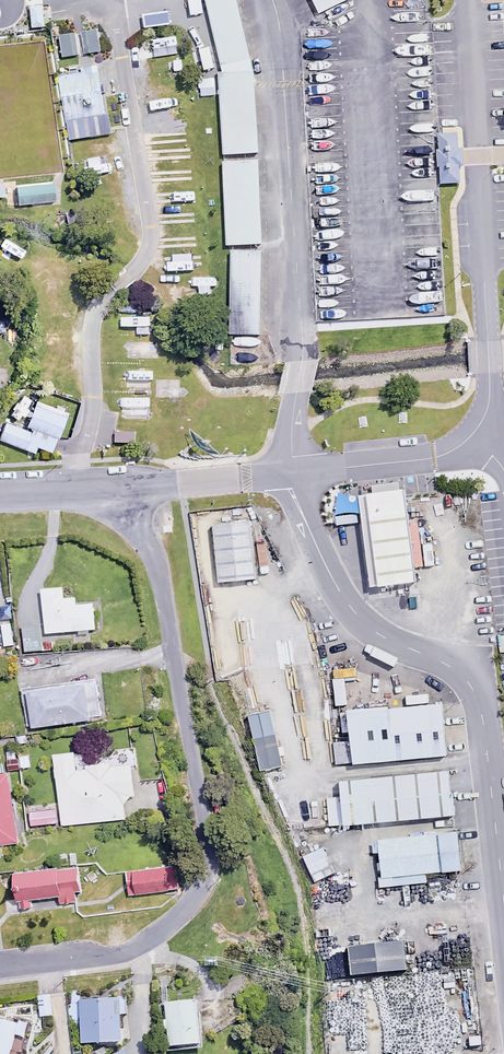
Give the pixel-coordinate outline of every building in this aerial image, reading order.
[(235,0),(206,0),(222,65),(249,58),(235,0)] [(43,5),(30,5),(31,26),(44,26),(43,5)] [(101,50),(98,29),(82,31),(84,52),(101,50)] [(79,53),(76,34),(60,36),(63,55),(79,53)] [(165,56),(163,39),(151,40),(153,57),(165,56)] [(256,143),(251,58),(249,58),(222,65),(218,66),(222,145),(256,143)] [(101,68),(61,75),(72,141),(113,135),(101,68)] [(459,132),(439,133),(440,149),(437,149),(438,167),(441,167),(441,183),(461,183),(461,166),(465,166),(465,157),(464,148),(460,148),(459,148),(459,132)] [(257,161),(223,162),(226,242),(260,241),(257,161)] [(47,164),(12,169),(16,192),(51,187),(47,164)] [(257,334),(257,251),(227,251),(227,334),(257,334)] [(0,427),(0,442),(32,454),(35,446),(50,452),(63,418),(34,407),(25,430),(2,421),(0,427)] [(403,486),(367,491),(379,584),(415,579),(403,486)] [(255,520),(215,524),(220,583),(260,579),(255,520)] [(63,587),(41,588),(44,632),(94,629),(93,603),(76,604),(75,597),(63,598),(63,587)] [(51,641),(39,641),(38,625),(20,625),(21,650),(51,650),(51,641)] [(354,665),(331,666),(334,705),(346,704),(344,677),(355,676),(354,665)] [(99,718),(95,682),(26,691),(31,727),(99,718)] [(445,701),(352,707),(356,763),(449,757),(445,701)] [(281,765),(271,711),(252,714),(262,768),(281,765)] [(75,767),(74,752),(53,754),(59,824),(124,818),(122,803),(129,796),(134,796),(131,762),(75,767)] [(17,757),(18,768),(28,767),(27,754),(17,755),(17,757)] [(18,768),(17,757),(5,758),(6,769),(18,768)] [(450,772),(327,781),(331,825),(453,815),(450,772)] [(9,773),(0,774),(0,844),(17,842),(9,773)] [(54,808),(27,810),(28,825),(55,822),(54,808)] [(460,832),(378,840),(382,876),(464,868),(460,832)] [(334,872),(322,846),(301,856),(312,881),(334,872)] [(80,862),(12,868),(15,898),(19,898),(20,909),(30,908),(29,896),(56,893),(57,903),(78,901),(77,892),(83,892),(80,862)] [(179,889),(176,866),(126,872),(129,895),(179,889)] [(404,943),(351,947),(353,976),(406,972),(404,943)] [(50,995),(37,996),(39,1016),(51,1015),(50,995)] [(126,1015),(125,998),(80,1000),(81,1043),(121,1042),(120,1015),(126,1015)] [(166,1051),(203,1048),(199,999),(162,1002),(166,1051)] [(0,1019),(0,1053),(10,1053),(18,1024),(0,1019)]
